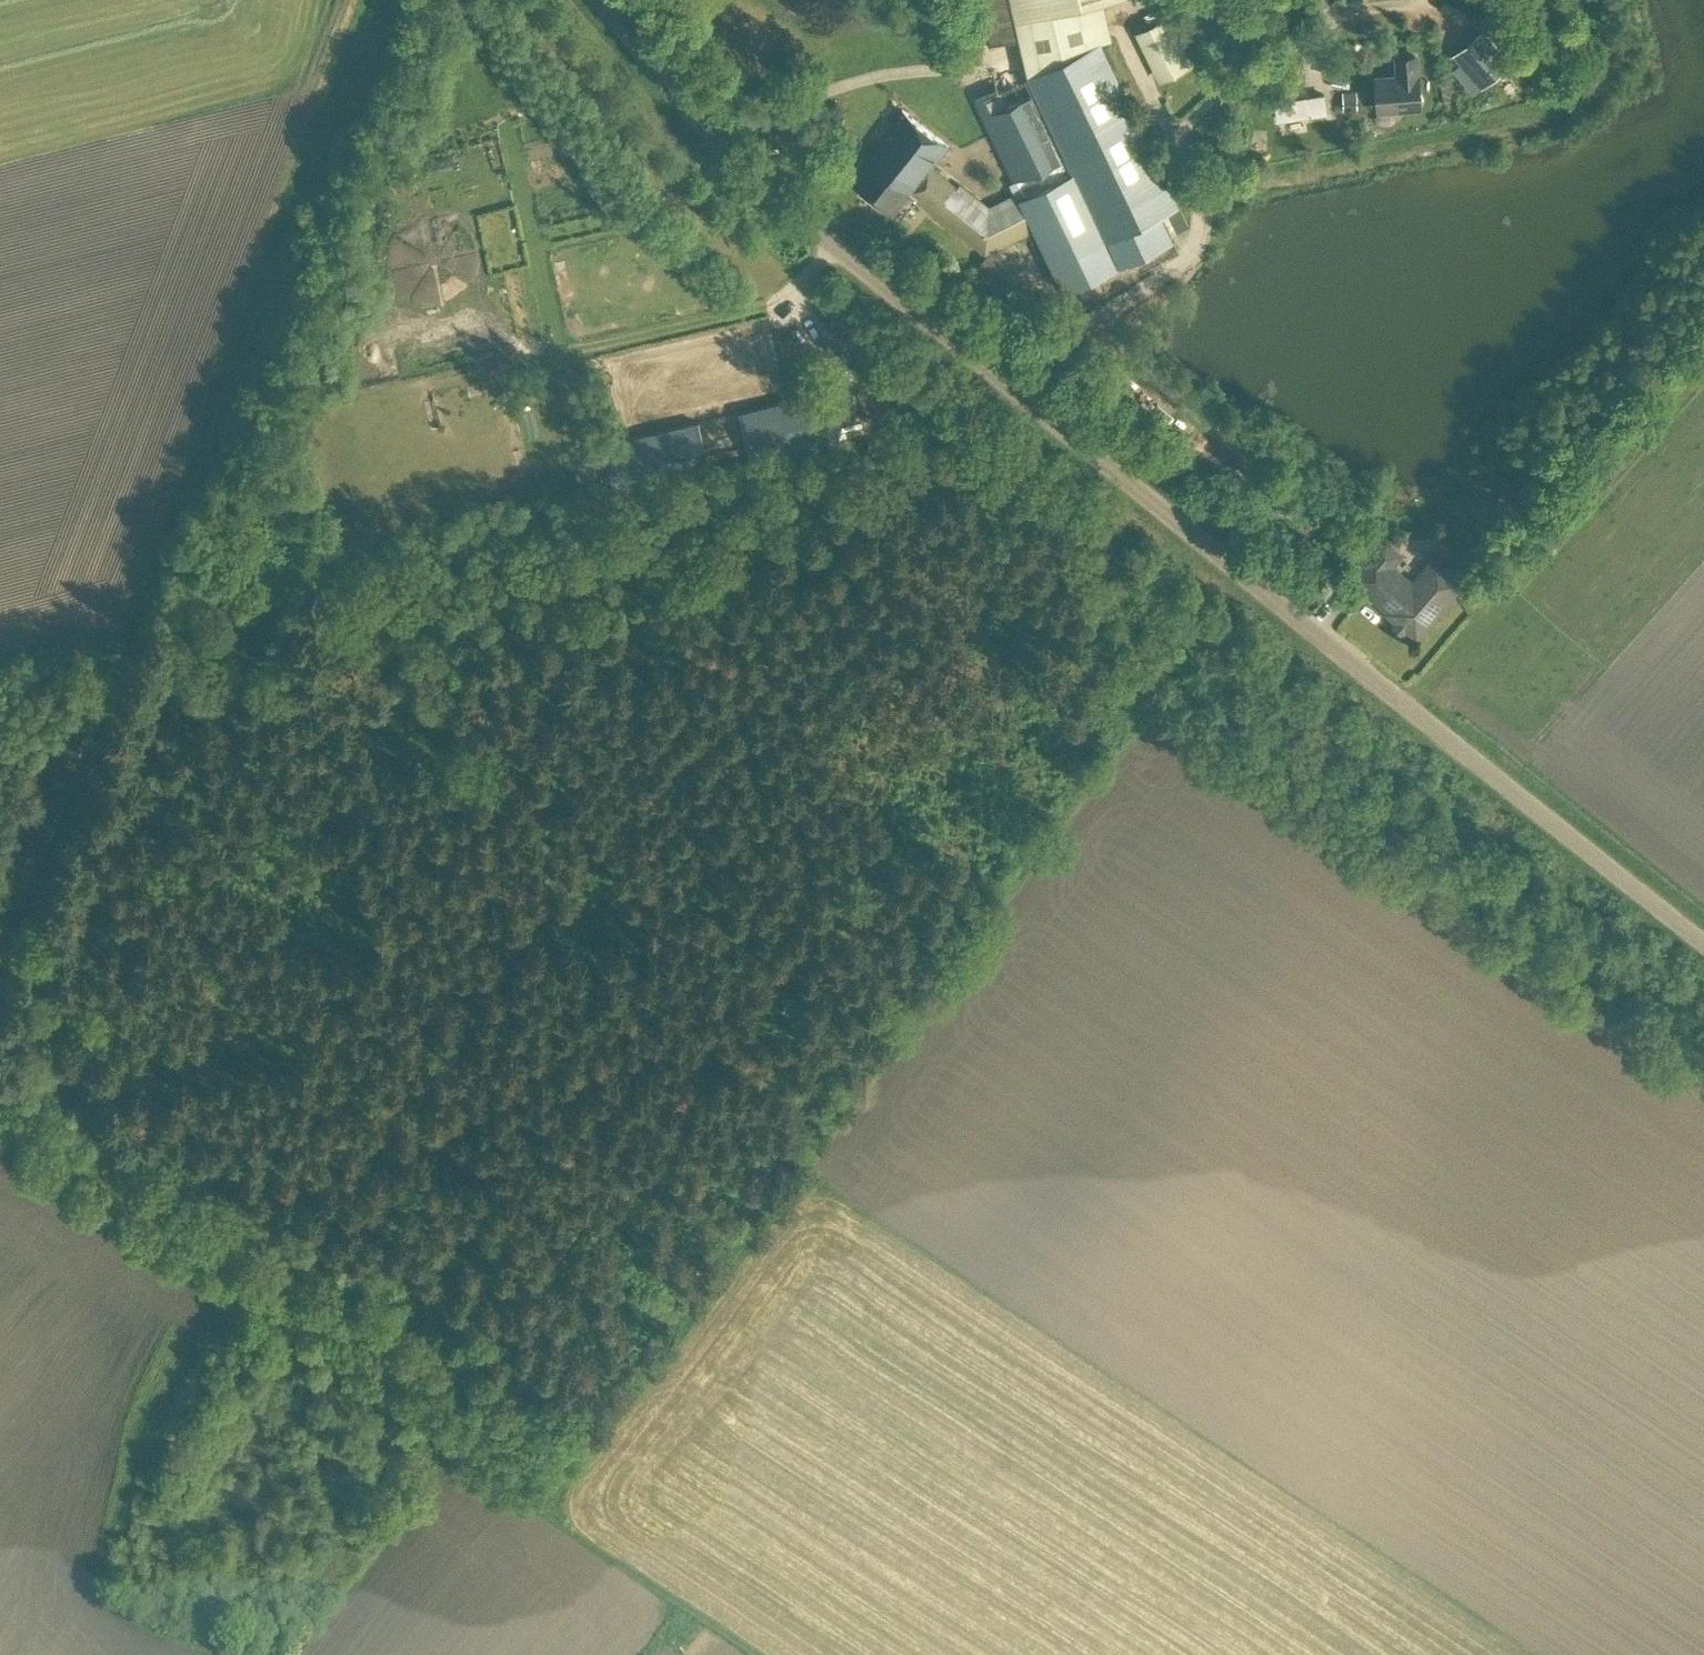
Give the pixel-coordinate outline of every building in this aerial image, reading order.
[(847,178),(860,189),(861,193),(876,205),(880,204),(892,214),(908,192),(916,199),(924,205),(924,204),(929,202),(939,211),(937,212),(983,250),(1032,226),(1034,225),(1035,228),(1063,286),(1117,260),(1171,234),(1173,233),(1172,230),(1171,229),(1188,221),(1179,201),(1163,168),(1101,38),(1112,34),(1107,14),(1106,10),(1103,0),(981,0),(991,42),(987,43),(989,52),(990,54),(991,58),(992,63),(998,87),(974,98),(996,146),(1012,179),(1013,180),(1020,195),(1018,197),(985,212),(930,167),(933,163),(947,146),(903,110),(864,158),(847,178)] [(1167,15),(1132,32),(1157,82),(1193,64),(1167,15)] [(1506,25),(1494,35),(1508,52),(1520,43),(1506,25)] [(1460,62),(1452,68),(1473,94),(1481,87),(1507,66),(1479,32),(1453,53),(1460,62)] [(1374,75),(1377,112),(1423,108),(1418,52),(1394,54),(1395,73),(1374,75)] [(1358,89),(1344,90),(1345,108),(1359,107),(1358,89)] [(1328,113),(1325,95),(1277,102),(1280,120),(1328,113)] [(1035,286),(991,250),(975,269),(1030,315),(1043,300),(1032,290),(1035,286)] [(827,393),(606,443),(617,492),(866,435),(863,422),(835,429),(827,393)] [(1537,511),(1519,496),(1515,492),(1495,516),(1497,518),(1517,535),(1537,511)] [(1465,581),(1456,573),(1458,571),(1438,553),(1415,580),(1393,562),(1399,554),(1384,541),(1352,579),(1389,610),(1388,612),(1417,637),(1465,581)]
